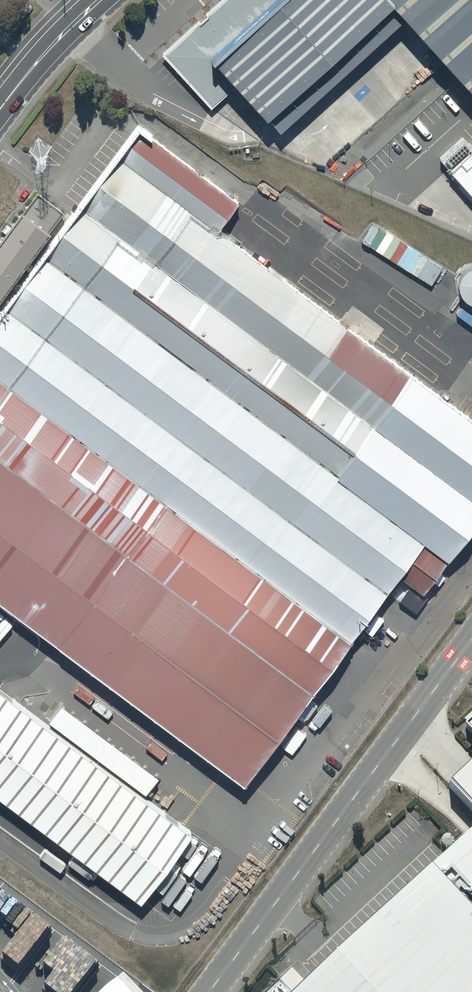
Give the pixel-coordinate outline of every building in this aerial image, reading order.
[(383,0),(212,0),(162,46),(209,97),(230,79),(267,119),(389,6),(383,0)] [(389,6),(471,96),(471,0),(383,0),(389,6)] [(134,115),(114,143),(216,220),(237,192),(134,115)] [(37,245),(420,530),(443,547),(471,508),(471,410),(216,220),(114,143),(37,245)] [(20,197),(0,224),(0,285),(49,219),(20,197)] [(354,257),(349,263),(382,287),(387,281),(392,285),(411,258),(371,229),(352,255),(354,257)] [(0,295),(0,371),(346,628),(420,530),(37,245),(0,295)] [(425,268),(407,292),(432,311),(450,287),(425,268)] [(458,289),(458,290),(458,292),(458,294),(458,295),(458,297),(459,299),(460,300),(460,302),(461,303),(462,304),(463,306),(465,307),(466,308),(467,309),(469,309),(470,310),(471,310),(471,273),(470,274),(469,274),(467,275),(466,276),(465,277),(463,278),(462,280),(461,281),(460,282),(458,289)] [(0,371),(0,594),(238,772),(346,628),(0,371)] [(0,681),(0,790),(129,886),(181,816),(140,785),(153,767),(57,696),(44,714),(0,681)] [(439,793),(470,825),(471,827),(471,761),(439,793)] [(470,825),(296,991),(471,991),(471,827),(470,825)]
